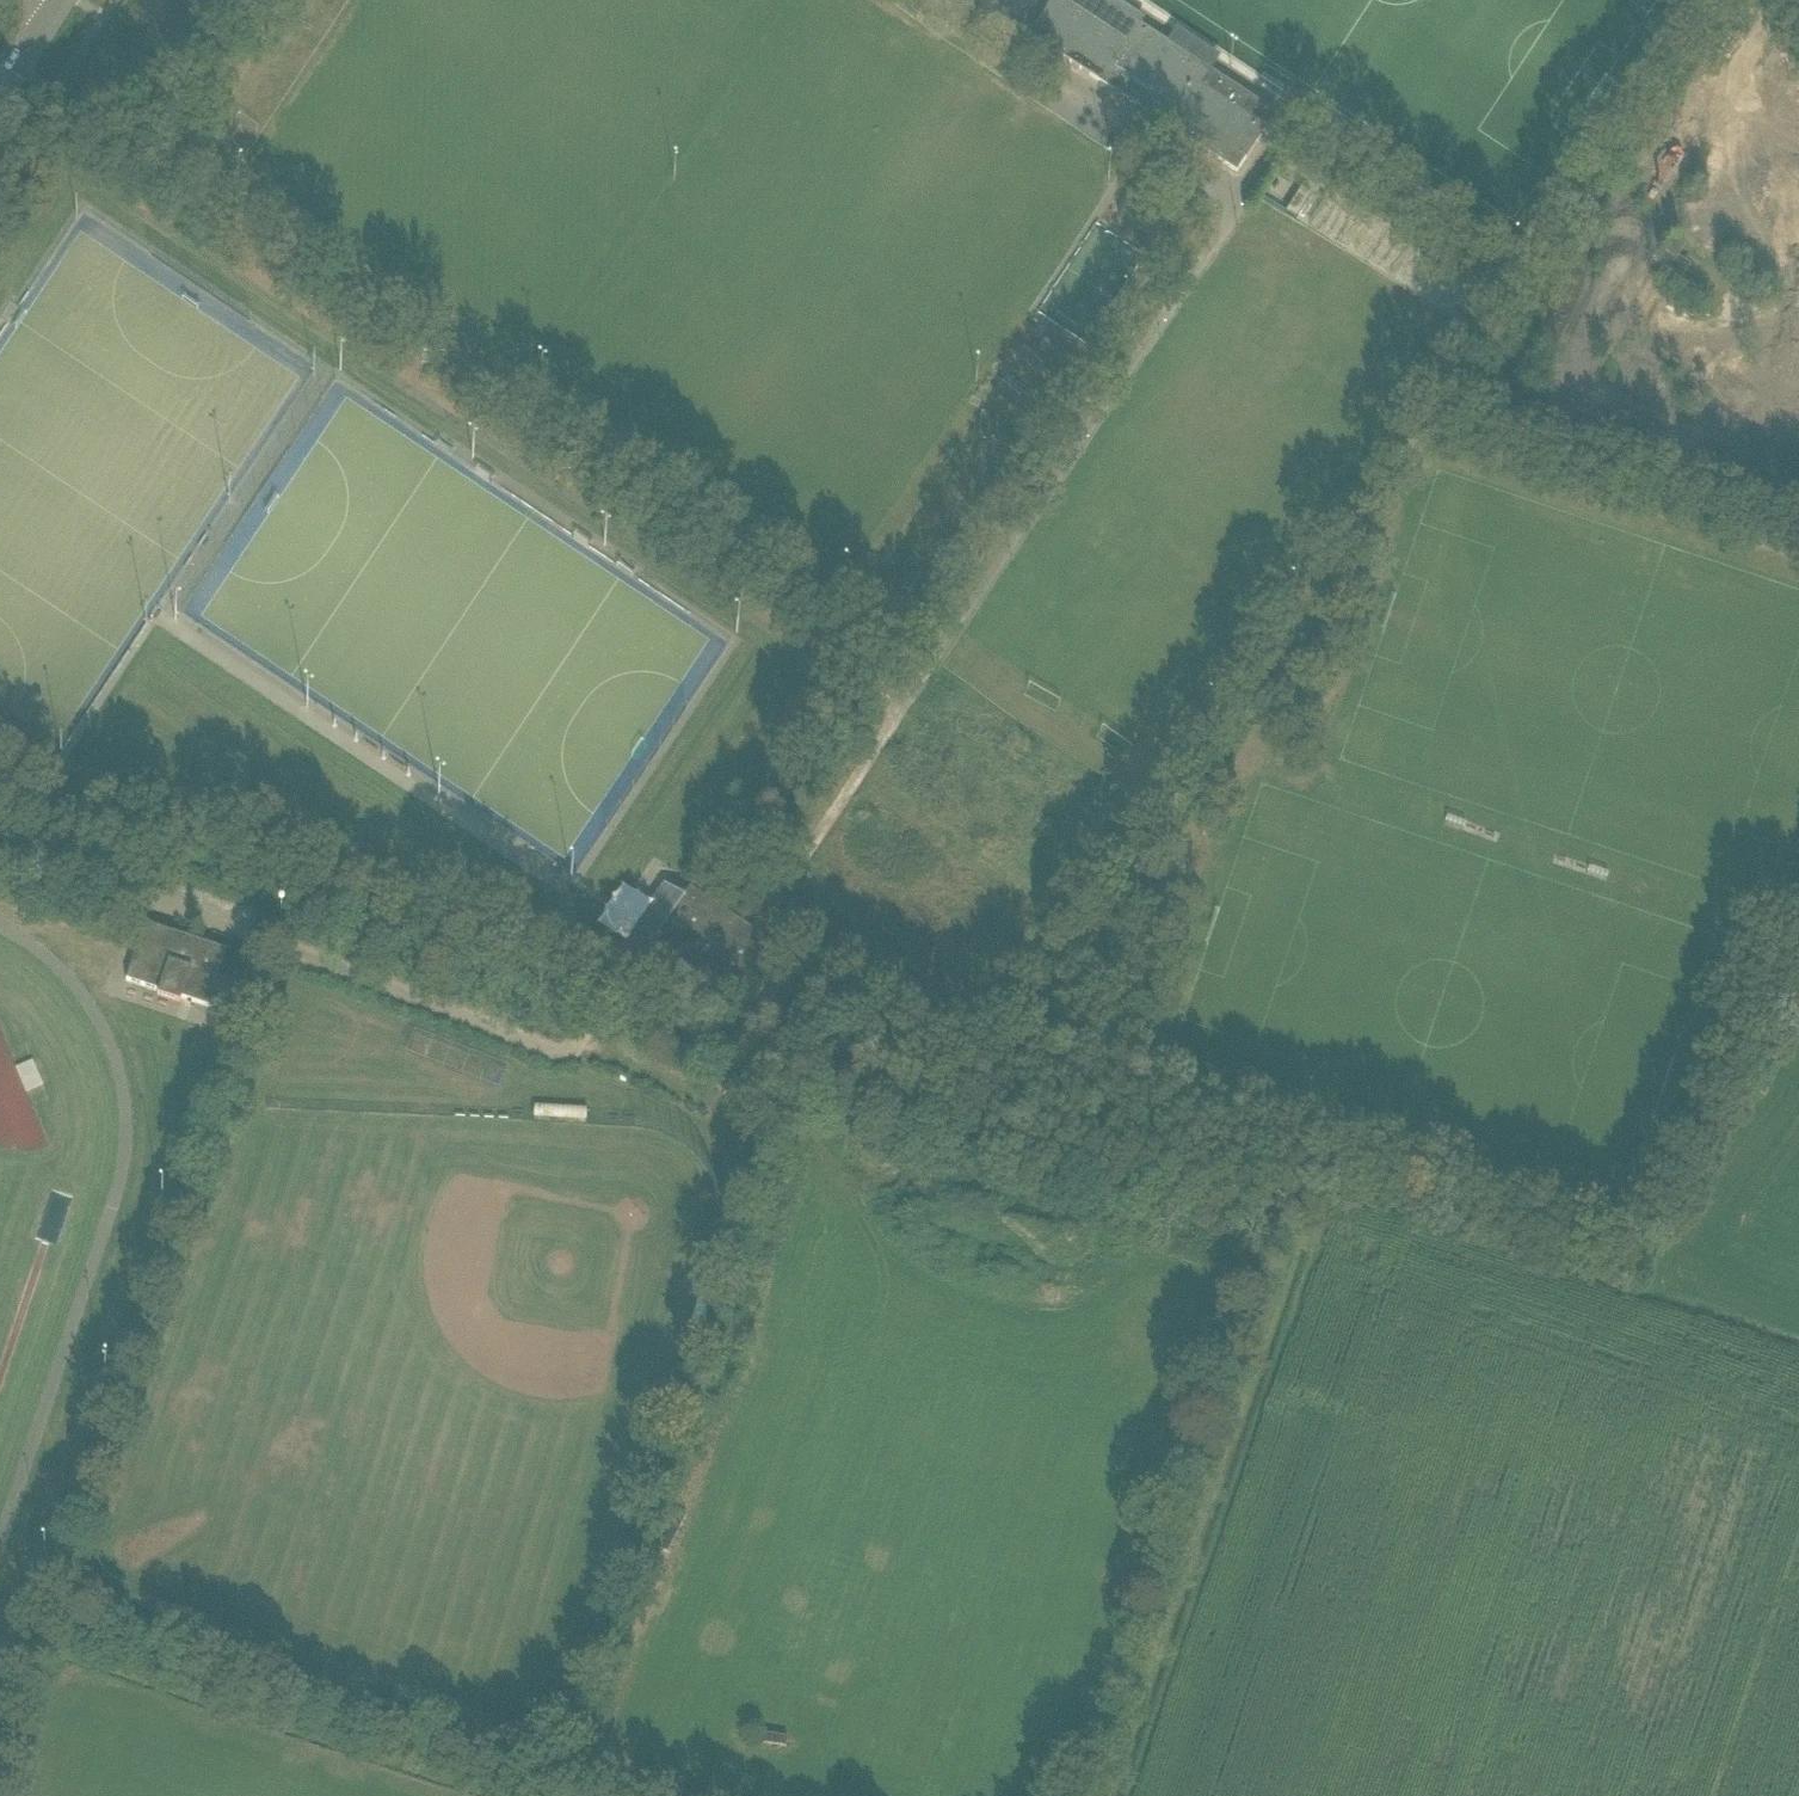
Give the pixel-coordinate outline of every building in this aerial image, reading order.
[(1134,25),(1140,17),(1115,0),(1053,0),(1034,29),(1024,42),(1232,179),(1274,115),(1134,25)] [(787,953),(691,888),(684,898),(663,884),(617,953),(683,997),(696,978),(748,1012),(787,953)] [(179,1004),(181,1000),(226,1015),(236,983),(216,977),(224,952),(144,925),(125,983),(158,994),(157,998),(179,1004)] [(33,1062),(18,1068),(19,1069),(19,1071),(28,1091),(42,1085),(33,1062)]
